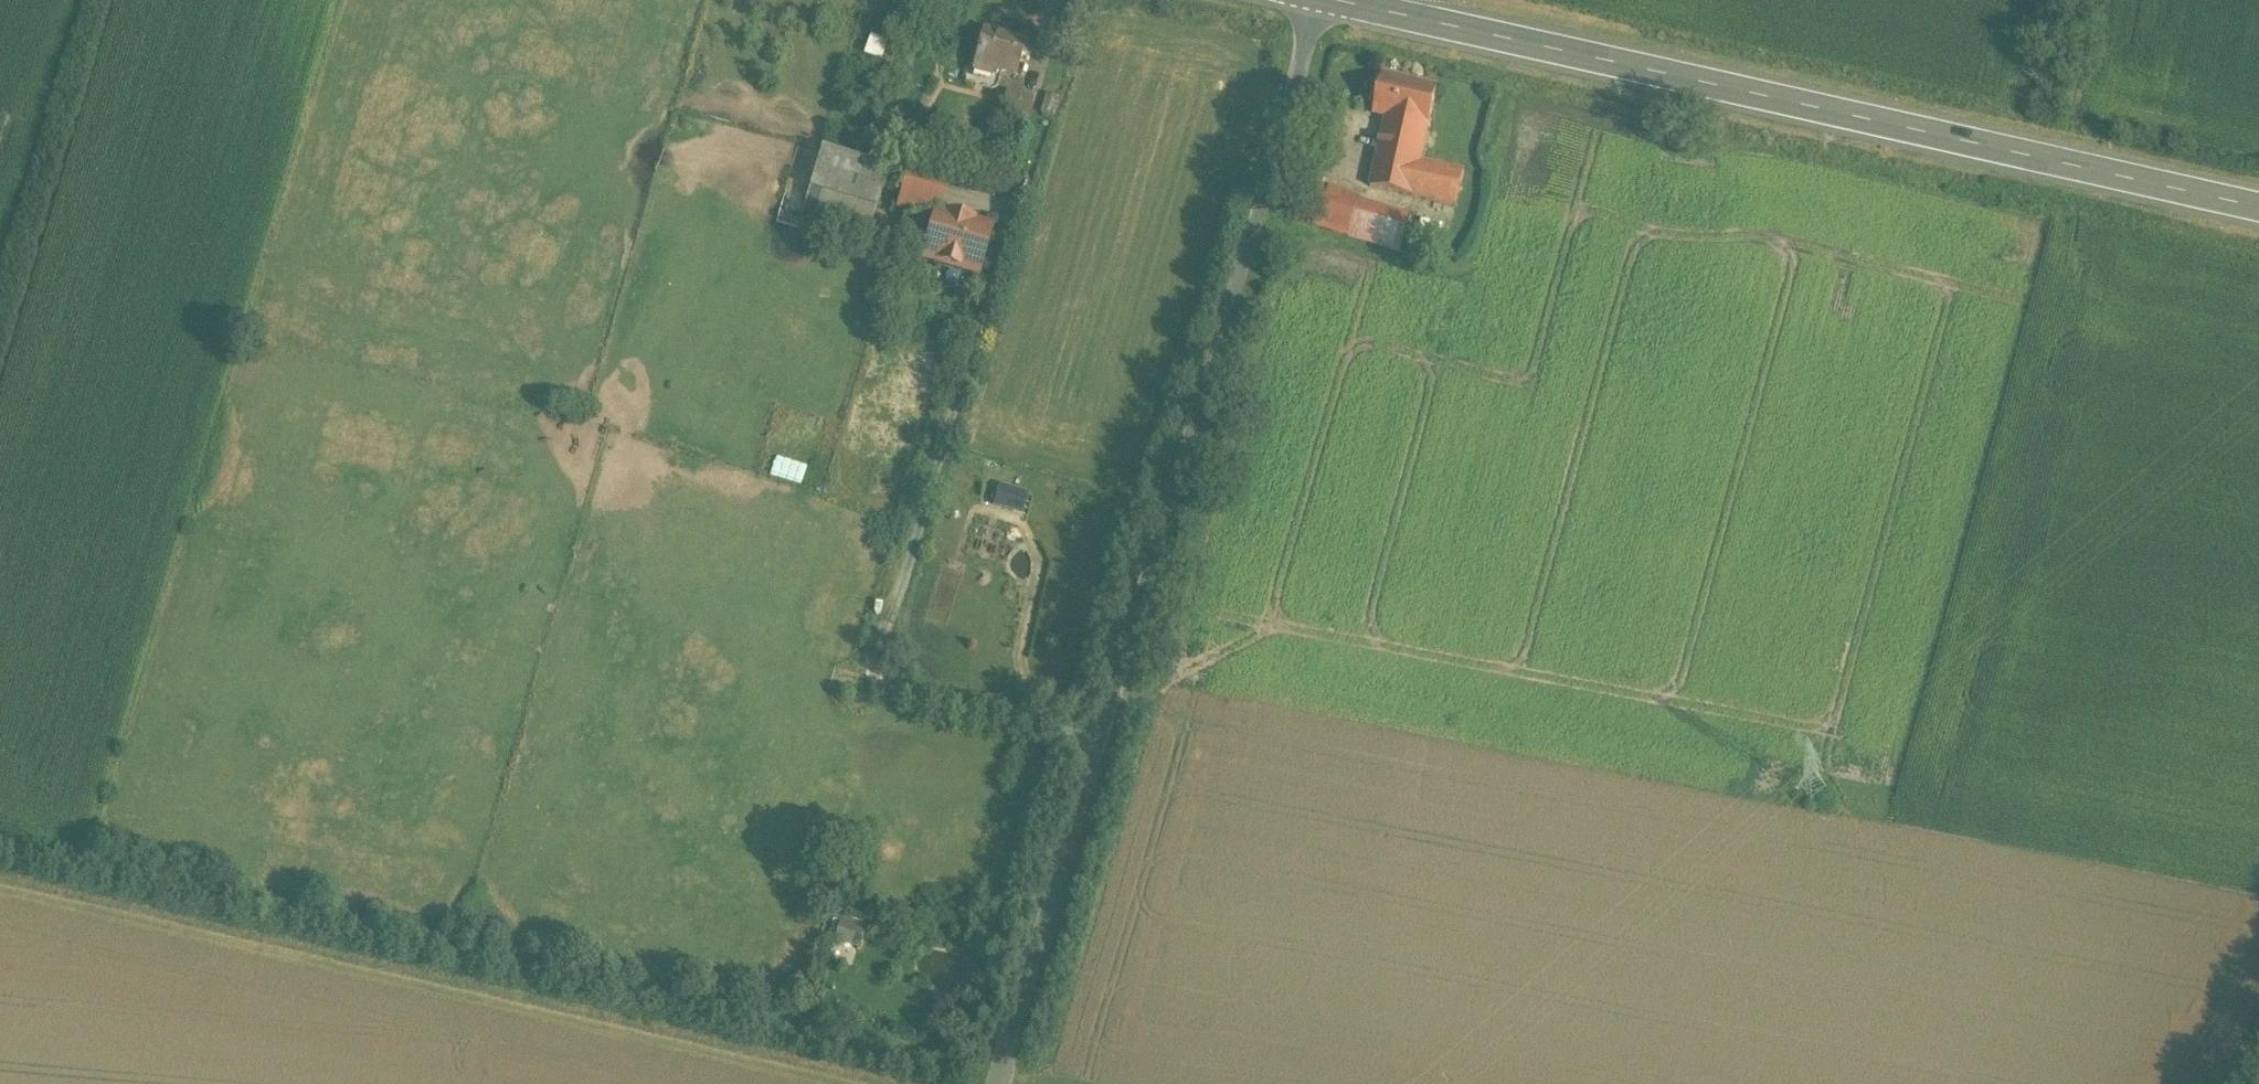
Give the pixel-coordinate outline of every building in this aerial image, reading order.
[(977,35),(966,71),(1014,84),(1024,48),(977,35)] [(1437,88),(1378,74),(1366,122),(1378,125),(1360,196),(1303,182),(1291,231),(1404,259),(1413,223),(1398,220),(1404,197),(1453,209),(1460,181),(1417,170),(1437,88)] [(883,177),(816,156),(795,221),(863,242),(883,177)] [(927,226),(930,218),(938,191),(904,181),(893,215),(927,226)] [(986,234),(930,218),(927,226),(915,269),(972,285),(986,234)]
